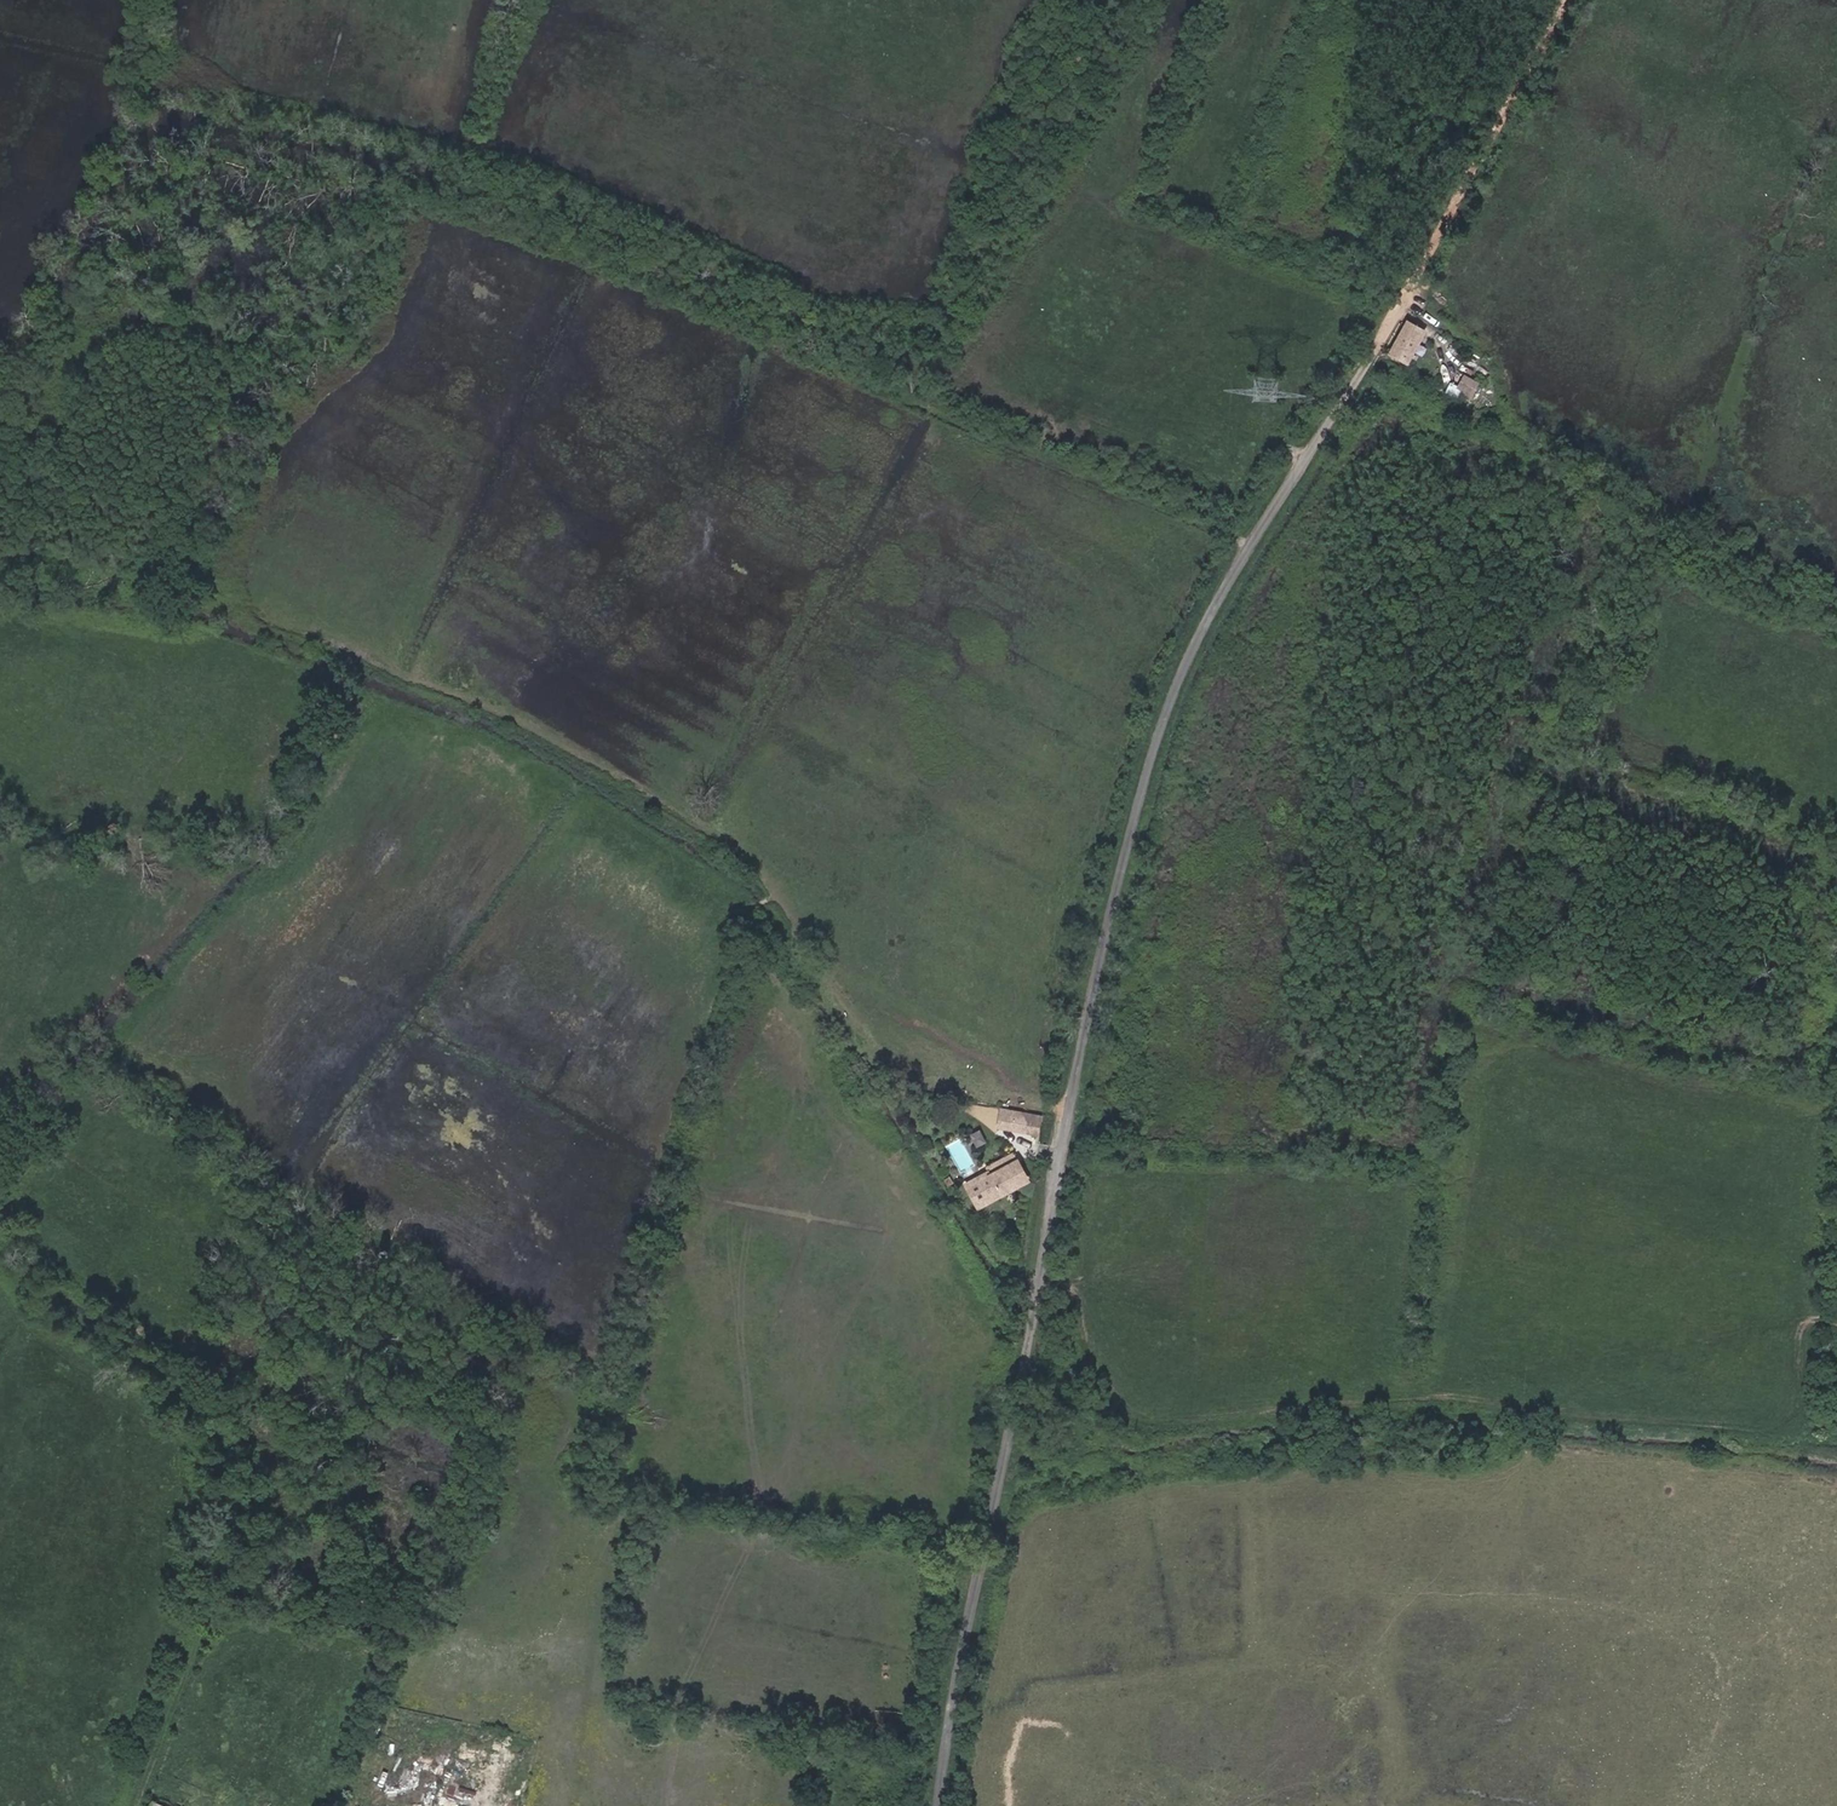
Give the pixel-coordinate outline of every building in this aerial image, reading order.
[(1406,363),(1423,332),(1407,324),(1391,353),(1406,363)] [(1479,383),(1464,375),(1457,387),(1462,389),(1472,395),(1479,383)] [(1467,404),(1472,395),(1462,389),(1457,398),(1467,404)] [(1036,1134),(1040,1116),(1002,1108),(1000,1117),(1014,1120),(1012,1129),(1036,1134)] [(992,1178),(1017,1165),(1012,1155),(986,1169),(989,1174),(992,1178)] [(978,1205),(1025,1180),(1017,1165),(992,1178),(989,1174),(968,1185),(978,1205)] [(868,1779),(871,1768),(860,1765),(858,1776),(868,1779)]
